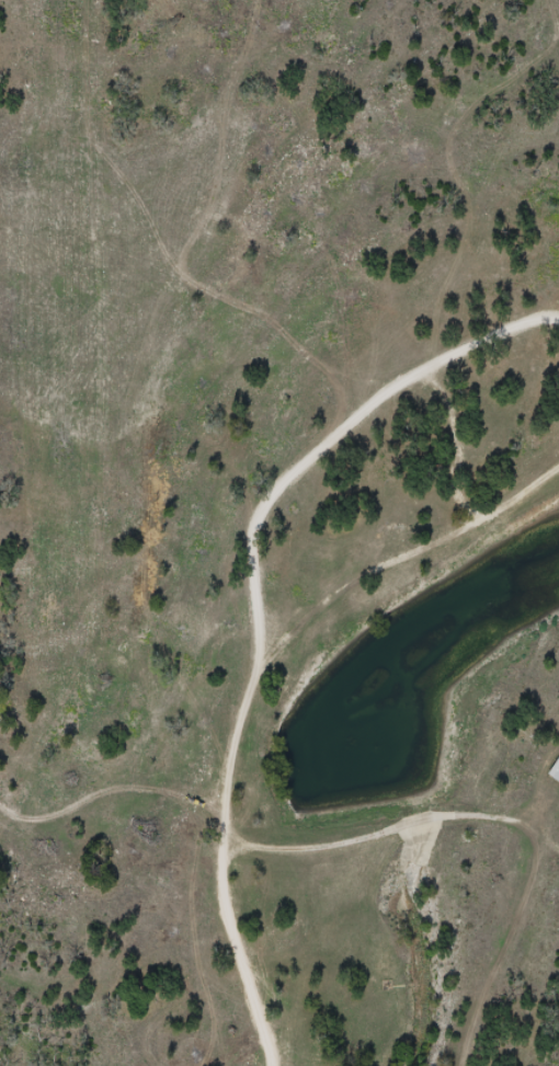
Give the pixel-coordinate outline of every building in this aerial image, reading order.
[(549,776),(558,783),(558,761),(549,776)]
